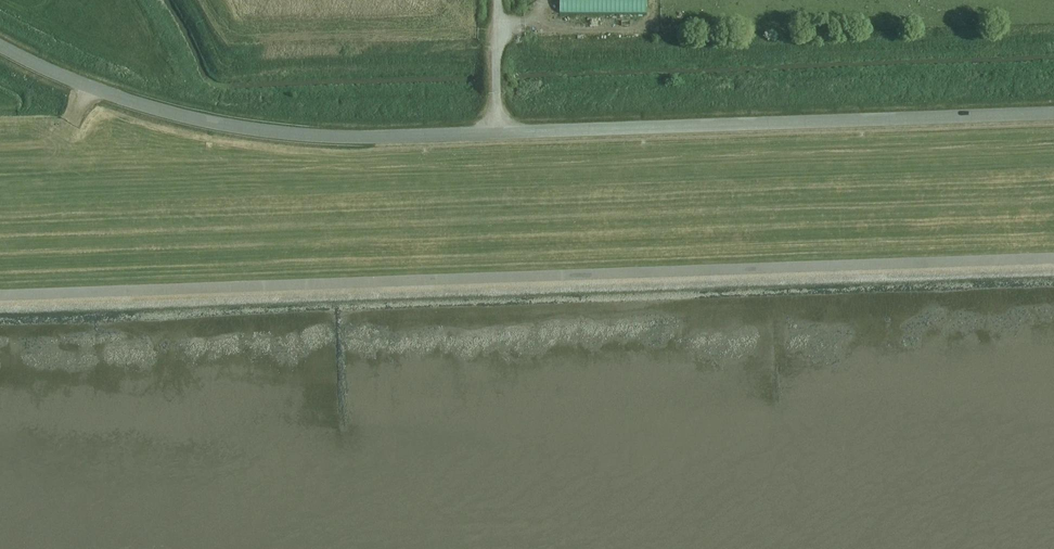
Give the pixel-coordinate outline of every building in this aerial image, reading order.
[(560,15),(647,15),(648,0),(560,0),(560,15)]
